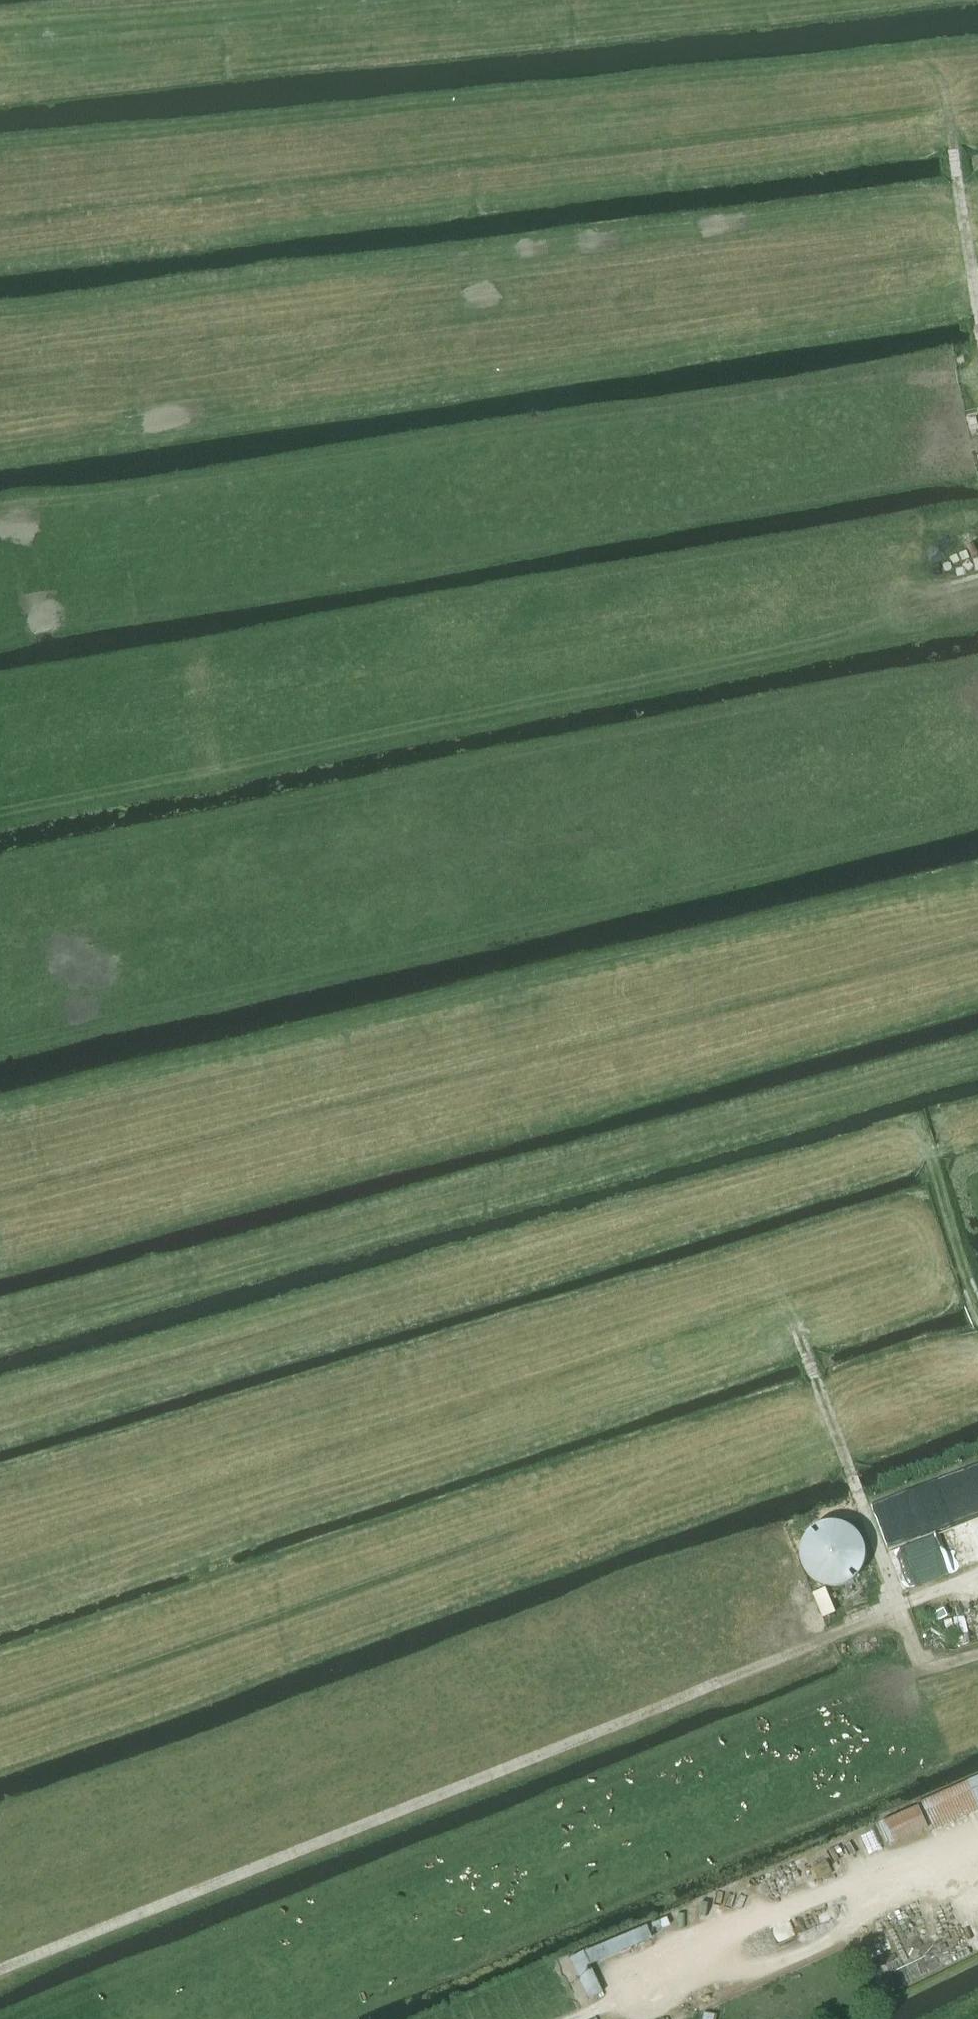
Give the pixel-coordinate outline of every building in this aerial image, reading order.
[(832,1586),(835,1586),(838,1586),(841,1585),(843,1584),(846,1583),(849,1582),(851,1580),(854,1578),(856,1576),(858,1574),(860,1572),(861,1569),(862,1566),(864,1564),(864,1561),(865,1558),(865,1555),(865,1552),(865,1549),(864,1546),(863,1543),(862,1540),(861,1538),(859,1535),(857,1533),(855,1531),(853,1529),(851,1527),(848,1525),(845,1524),(843,1523),(840,1522),(837,1522),(834,1521),(831,1522),(828,1522),(825,1522),(822,1523),(819,1524),(817,1526),(814,1527),(812,1529),(810,1531),(808,1533),(806,1536),(804,1538),(803,1541),(802,1544),(801,1547),(801,1550),(800,1553),(800,1556),(801,1559),(801,1562),(802,1564),(803,1567),(805,1570),(806,1572),(808,1575),(810,1577),(812,1579),(815,1581),(817,1582),(820,1583),(823,1584),(826,1585),(829,1586),(832,1586)] [(582,1953),(569,1958),(589,1999),(601,1994),(582,1953)]
